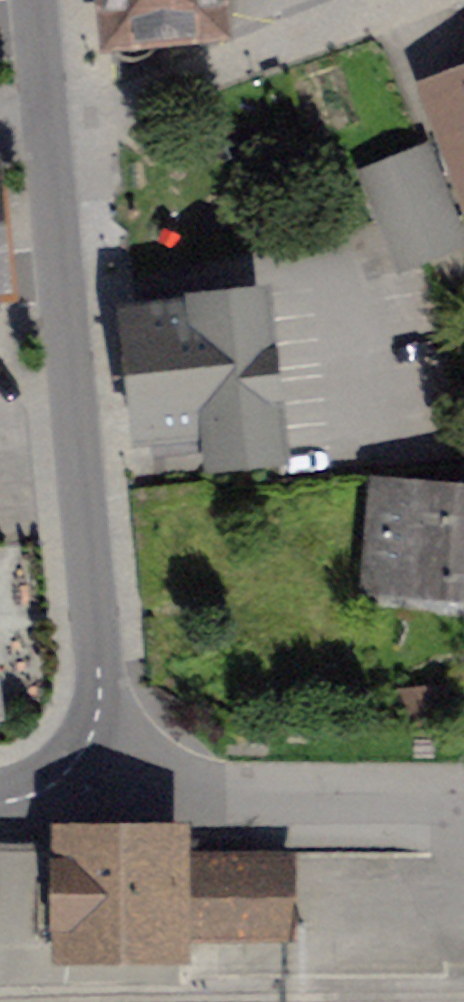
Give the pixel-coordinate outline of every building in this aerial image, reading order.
[(156,37),(221,31),(219,15),(232,14),(231,0),(106,0),(110,42),(122,57),(136,60),(150,54),(156,37)] [(437,96),(463,170),(463,86),(437,96)] [(459,242),(424,152),(366,175),(402,264),(459,242)] [(258,305),(136,317),(148,430),(155,430),(158,453),(217,446),(218,453),(273,447),(258,305)] [(377,577),(463,584),(463,500),(384,493),(377,577)] [(408,718),(442,716),(441,695),(406,698),(408,718)] [(70,936),(70,944),(172,943),(172,929),(244,929),(244,853),(185,854),(185,848),(172,847),(172,843),(69,844),(69,852),(0,853),(0,936),(70,936)]
